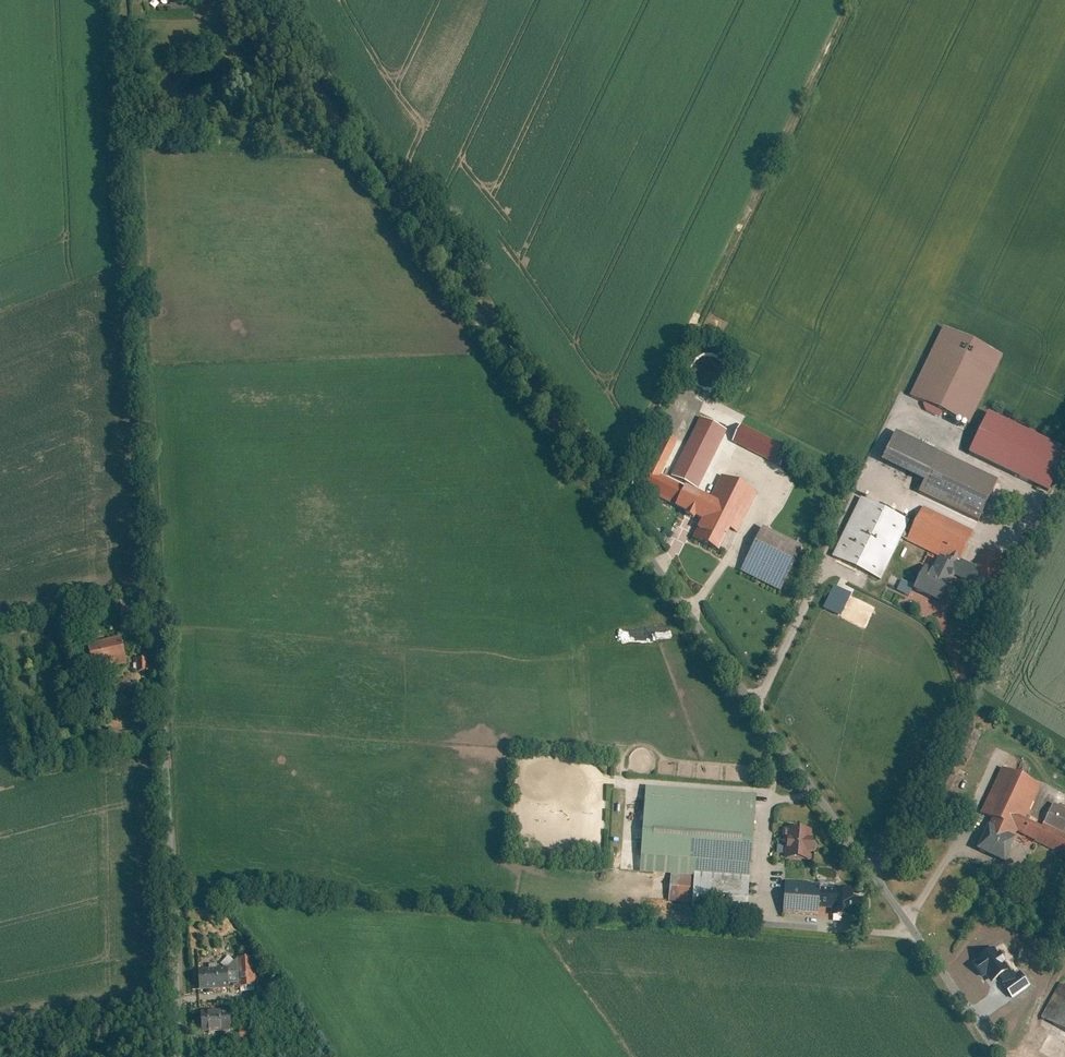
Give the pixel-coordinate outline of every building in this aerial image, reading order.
[(1002,356),(942,328),(909,397),(969,425),(1002,356)] [(1061,452),(985,414),(966,452),(1042,489),(1061,452)] [(726,431),(698,418),(669,478),(697,491),(726,431)] [(783,446),(740,424),(731,441),(774,463),(783,446)] [(934,454),(892,433),(877,462),(920,483),(934,454)] [(646,470),(660,477),(677,441),(663,434),(646,470)] [(916,490),(978,520),(996,484),(934,454),(920,483),(916,490)] [(637,487),(673,505),(682,487),(660,477),(646,470),(637,487)] [(755,492),(720,475),(708,500),(698,519),(688,540),(714,553),(726,527),(736,532),(755,492)] [(708,500),(682,487),(673,505),(672,507),(681,511),(679,515),(688,519),(690,515),(698,519),(708,500)] [(905,522),(858,499),(830,557),(877,580),(905,522)] [(973,532),(922,508),(908,538),(939,553),(958,562),(960,560),(973,532)] [(799,548),(759,528),(737,572),(778,592),(799,548)] [(983,588),(997,557),(983,551),(976,567),(969,581),(983,588)] [(958,562),(939,553),(935,561),(933,560),(928,570),(920,567),(910,589),(939,603),(953,574),(958,562)] [(953,574),(969,581),(976,567),(960,560),(958,562),(953,574)] [(124,637),(101,642),(106,668),(129,663),(124,637)] [(150,658),(139,659),(139,672),(151,672),(150,658)] [(1039,785),(1001,769),(980,816),(989,820),(1014,831),(1017,833),(1022,822),(1039,785)] [(754,793),(643,784),(638,853),(691,857),(690,872),(669,871),(666,899),(688,901),(688,910),(744,914),(754,793)] [(1038,830),(1064,842),(1064,811),(1050,804),(1038,830)] [(1014,831),(989,820),(986,828),(984,827),(973,851),(1002,864),(1013,841),(1010,839),(1014,831)] [(1022,822),(1017,833),(1064,854),(1064,842),(1038,830),(1022,822)] [(810,830),(784,829),(782,860),(808,861),(810,830)] [(814,886),(781,884),(779,913),(812,915),(813,901),(814,890),(814,886)] [(850,892),(814,890),(813,901),(828,902),(827,916),(857,917),(858,902),(850,901),(850,892)] [(1015,976),(993,948),(971,966),(987,986),(996,978),(1013,1000),(1030,986),(1019,972),(1015,976)] [(258,987),(257,958),(242,958),(242,975),(243,988),(258,987)] [(230,970),(203,971),(204,989),(231,988),(230,975),(230,970)] [(243,988),(242,975),(230,975),(231,988),(243,988)] [(286,984),(272,984),(272,992),(272,998),(286,997),(286,984)] [(1061,984),(1041,1019),(1064,1032),(1064,986),(1061,984)] [(235,1016),(210,1017),(211,1033),(236,1032),(235,1016)] [(258,1030),(243,1030),(244,1043),(258,1042),(258,1030)]
